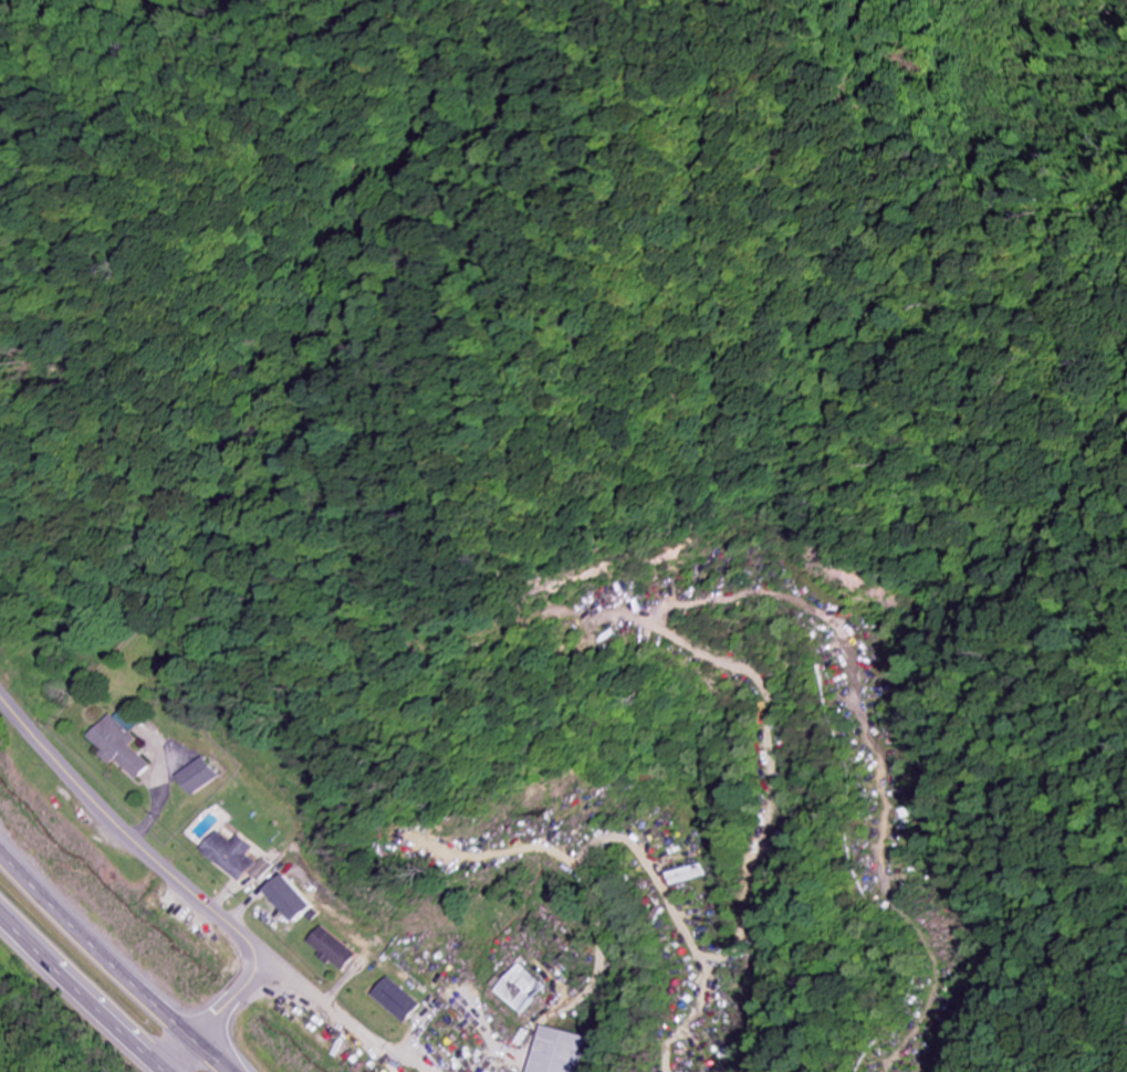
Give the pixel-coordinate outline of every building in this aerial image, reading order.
[(118,760),(140,780),(153,765),(132,746),(139,738),(131,732),(138,724),(122,709),(114,718),(110,714),(90,736),(105,750),(102,754),(114,764),(118,760)] [(217,778),(201,757),(177,775),(192,795),(217,778)] [(241,881),(253,863),(243,856),(249,847),(234,836),(230,842),(214,831),(199,852),(241,881)] [(294,923),(311,907),(280,875),(263,891),(294,923)] [(355,955),(317,927),(305,944),(343,972),(355,955)] [(546,982),(516,964),(497,995),(527,1013),(546,982)] [(372,996),(406,1024),(421,1005),(387,977),(372,996)] [(582,1036),(540,1026),(529,1071),(573,1071),(582,1036)]
